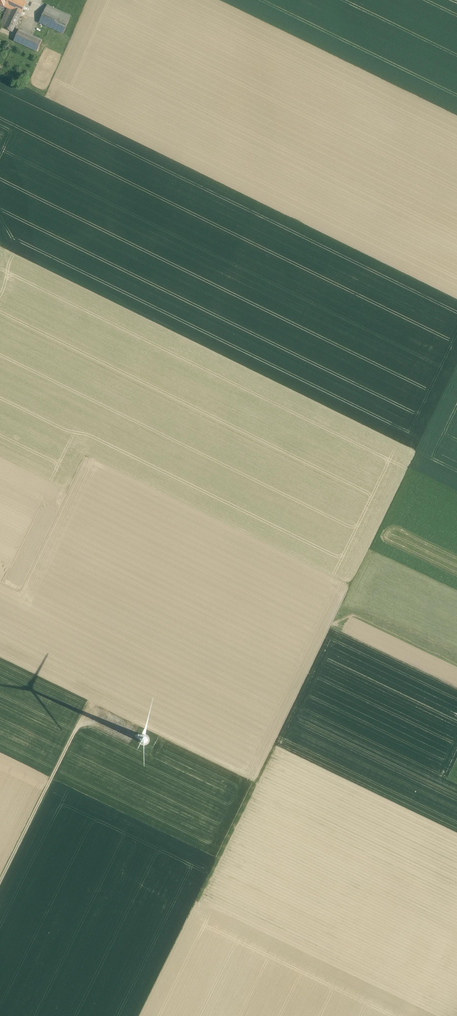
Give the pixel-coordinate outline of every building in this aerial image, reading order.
[(7,8),(21,14),(27,2),(22,0),(0,0),(0,4),(7,8)] [(71,16),(47,5),(39,23),(63,33),(71,16)] [(7,8),(0,24),(0,26),(13,32),(21,14),(7,8)] [(42,40),(19,30),(14,41),(37,51),(42,40)]
